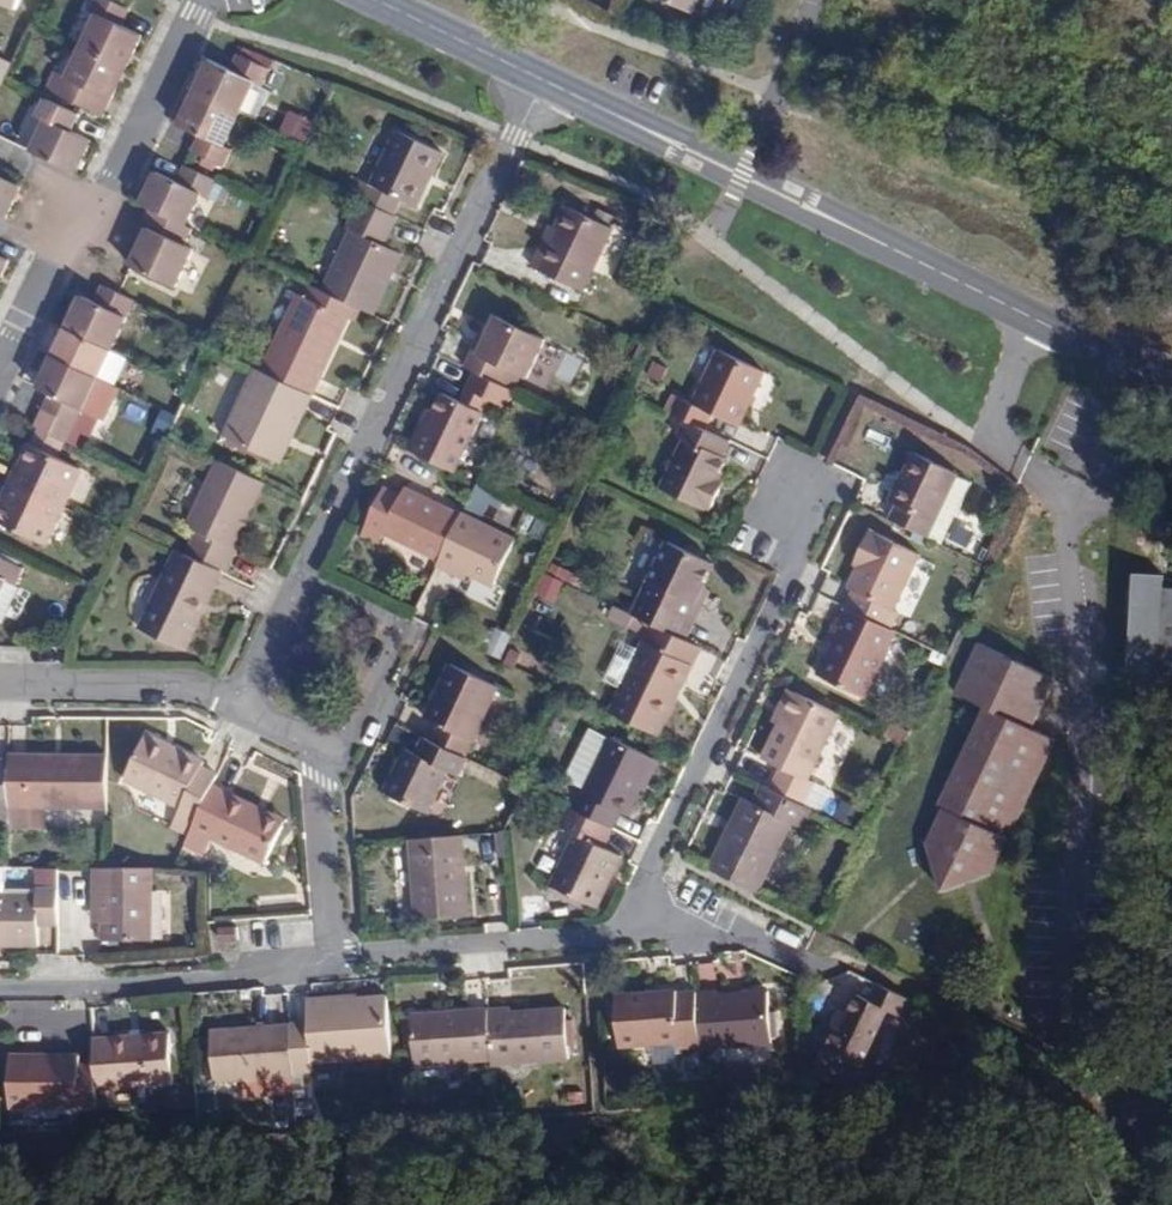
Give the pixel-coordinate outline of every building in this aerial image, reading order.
[(15,9),(19,0),(0,0),(0,3),(15,9)] [(119,0),(95,0),(92,7),(99,12),(82,46),(124,66),(140,33),(121,24),(130,5),(119,0)] [(691,16),(698,0),(658,0),(691,16)] [(124,66),(82,46),(66,76),(60,73),(51,89),(83,104),(90,89),(108,98),(124,66)] [(199,92),(243,114),(258,83),(265,86),(274,69),(241,52),(233,69),(213,62),(199,92)] [(10,64),(0,59),(0,85),(4,78),(10,64)] [(51,89),(60,73),(53,69),(45,86),(51,89)] [(227,148),(243,114),(199,92),(182,125),(201,135),(193,151),(226,167),(234,151),(227,148)] [(78,115),(46,99),(39,113),(46,117),(30,151),(42,156),(73,172),(88,140),(70,130),(78,115)] [(362,201),(384,211),(393,193),(398,194),(423,142),(383,123),(357,176),(349,194),(362,201)] [(159,173),(144,204),(147,205),(153,209),(188,226),(204,195),(212,197),(220,181),(186,164),(178,181),(159,173)] [(22,180),(0,170),(0,214),(4,216),(22,180)] [(383,246),(396,216),(384,211),(362,201),(349,230),(352,233),(322,291),(358,309),(373,315),(401,255),(383,246)] [(186,244),(193,229),(188,226),(153,209),(145,225),(153,228),(145,244),(134,264),(175,284),(193,249),(186,244)] [(547,252),(529,243),(517,267),(568,291),(599,225),(568,209),(557,232),(547,252)] [(538,223),(529,243),(547,252),(557,232),(538,223)] [(138,240),(145,244),(153,228),(145,225),(138,240)] [(9,257),(0,252),(0,276),(9,257)] [(110,348),(133,299),(114,290),(106,287),(104,285),(97,301),(83,295),(67,327),(110,348)] [(354,317),(358,309),(322,291),(311,286),(307,295),(349,315),(354,317)] [(311,395),(349,315),(307,295),(300,291),(261,370),(311,395)] [(475,351),(467,368),(476,372),(500,384),(508,368),(521,374),(527,377),(545,341),(498,318),(488,339),(482,354),(475,351)] [(96,377),(110,348),(67,327),(53,356),(96,377)] [(482,336),(475,351),(482,354),(488,339),(482,336)] [(728,441),(730,442),(764,372),(716,349),(690,401),(677,395),(669,413),(682,419),(728,441)] [(82,409),(96,377),(53,356),(38,386),(48,391),(41,408),(75,424),(78,426),(85,411),(82,409)] [(290,437),(311,395),(261,370),(253,367),(221,434),(269,457),(272,459),(284,435),(290,437)] [(508,368),(500,384),(514,390),(521,374),(508,368)] [(500,384),(476,372),(468,388),(492,399),(509,406),(517,392),(514,390),(500,384)] [(468,388),(463,400),(485,411),(492,399),(468,388)] [(436,411),(416,452),(456,472),(485,411),(463,400),(446,392),(436,411)] [(672,392),(662,410),(669,413),(677,395),(672,392)] [(430,409),(411,450),(416,452),(436,411),(430,409)] [(720,458),(728,441),(682,419),(650,485),(703,512),(705,508),(710,509),(719,491),(713,487),(716,481),(725,461),(720,458)] [(58,457),(67,441),(38,427),(19,468),(14,466),(6,482),(59,508),(78,468),(58,457)] [(269,457),(221,434),(219,439),(266,462),(269,457)] [(278,461),(290,437),(284,435),(272,459),(278,461)] [(894,520),(935,540),(943,522),(956,528),(976,485),(963,479),(915,456),(892,504),(900,508),(894,520)] [(232,548),(264,481),(218,459),(187,527),(196,531),(185,553),(223,571),(225,572),(236,550),(232,548)] [(722,484),(716,481),(713,487),(719,491),(722,484)] [(59,508),(6,482),(0,495),(0,499),(4,500),(0,507),(0,538),(36,555),(59,508)] [(386,531),(441,558),(461,517),(406,490),(401,498),(385,491),(366,528),(384,536),(386,531)] [(441,558),(439,563),(453,570),(460,566),(475,574),(506,588),(527,546),(462,514),(461,517),(441,558)] [(947,546),(956,528),(943,522),(935,540),(947,546)] [(709,569),(719,546),(673,524),(632,612),(682,637),(700,600),(695,598),(709,569)] [(379,546),(384,536),(366,528),(362,538),(379,546)] [(866,556),(861,567),(851,589),(856,591),(848,607),(891,629),(899,612),(894,610),(920,557),(871,533),(860,554),(866,556)] [(223,571),(185,553),(178,549),(140,627),(185,648),(223,571)] [(855,563),(861,567),(866,556),(860,554),(855,563)] [(3,559),(0,565),(0,622),(25,634),(42,600),(37,597),(45,579),(3,559)] [(460,566),(453,570),(472,579),(475,574),(460,566)] [(714,572),(709,569),(695,598),(700,600),(714,572)] [(1170,581),(1170,569),(1139,569),(1139,587),(1130,587),(1129,673),(1168,673),(1169,659),(1171,659),(1171,581),(1170,581)] [(863,696),(895,631),(891,629),(848,607),(846,606),(837,624),(842,627),(818,675),(863,696)] [(692,666),(701,646),(682,637),(632,612),(622,633),(639,642),(607,709),(659,735),(679,693),(668,689),(680,661),(692,666)] [(975,846),(996,857),(1057,731),(1035,718),(1055,671),(984,637),(960,684),(990,699),(943,796),(948,799),(967,808),(961,822),(981,833),(975,846)] [(679,693),(692,666),(680,661),(668,689),(679,693)] [(440,723),(434,740),(454,749),(485,681),(454,665),(429,718),(440,723)] [(797,692),(786,686),(771,717),(782,723),(797,692)] [(797,692),(782,723),(766,757),(782,767),(772,789),(803,804),(814,782),(809,778),(840,712),(797,692)] [(434,740),(424,735),(412,763),(400,759),(380,801),(423,822),(456,750),(454,749),(434,740)] [(211,788),(216,778),(198,767),(199,763),(145,736),(123,780),(180,809),(177,813),(195,821),(211,788)] [(575,807),(612,825),(619,809),(627,812),(639,789),(646,774),(651,776),(658,760),(610,736),(575,807)] [(106,757),(8,756),(8,762),(8,808),(68,809),(98,810),(106,810),(106,757)] [(8,762),(0,762),(0,810),(8,810),(8,808),(8,762)] [(646,774),(639,789),(644,790),(651,776),(646,774)] [(711,869),(759,892),(794,823),(803,827),(813,809),(803,804),(772,789),(761,784),(751,802),(736,834),(729,834),(711,869)] [(250,807),(211,788),(195,821),(187,838),(201,845),(208,833),(264,860),(278,830),(248,813),(250,807)] [(992,866),(996,857),(975,846),(981,833),(961,822),(967,808),(948,799),(931,834),(942,869),(956,865),(960,877),(992,866)] [(745,800),(729,834),(736,834),(751,802),(745,800)] [(282,823),(250,807),(248,813),(278,830),(282,823)] [(603,844),(612,825),(575,807),(566,826),(576,832),(551,884),(590,902),(596,905),(622,855),(603,844)] [(68,809),(8,808),(8,810),(8,830),(68,830),(68,809)] [(0,810),(0,835),(8,835),(8,830),(8,810),(0,810)] [(107,832),(106,810),(98,810),(98,832),(107,832)] [(195,821),(177,813),(170,829),(187,838),(195,821)] [(464,834),(413,838),(419,918),(469,913),(464,834)] [(201,845),(187,838),(185,843),(198,849),(201,845)] [(947,883),(960,877),(956,865),(942,869),(947,883)] [(58,920),(58,866),(38,866),(38,889),(0,890),(0,940),(38,940),(39,920),(58,920)] [(151,936),(152,866),(107,866),(96,866),(95,902),(110,902),(110,921),(110,935),(151,936)] [(587,908),(590,902),(551,884),(549,889),(587,908)] [(96,920),(110,921),(110,902),(95,902),(96,920)] [(913,1019),(922,1004),(876,981),(868,996),(858,993),(848,1011),(845,1019),(838,1016),(823,1048),(862,1067),(891,1010),(913,1019)] [(698,991),(702,1047),(772,1043),(769,994),(720,996),(718,990),(698,991)] [(625,1052),(702,1047),(698,991),(675,993),(675,999),(622,1003),(625,1052)] [(365,1010),(388,1008),(388,998),(364,1000),(365,1010)] [(338,1058),(392,1054),(388,1008),(365,1010),(364,1000),(313,1004),(314,1021),(294,1023),(297,1071),(316,1070),(316,1066),(316,1059),(338,1058)] [(492,1058),(493,1062),(568,1057),(564,1008),(511,1011),(510,1006),(488,1008),(492,1058)] [(492,1058),(488,1008),(413,1015),(417,1063),(492,1058)] [(842,1009),(838,1016),(845,1019),(848,1011),(842,1009)] [(216,1079),(297,1074),(297,1071),(294,1023),(213,1029),(216,1079)] [(99,1091),(99,1106),(105,1105),(105,1089),(175,1084),(173,1036),(95,1040),(97,1067),(99,1091)] [(12,1096),(99,1091),(97,1067),(81,1068),(80,1043),(9,1047),(12,1096)] [(338,1064),(338,1058),(316,1059),(316,1066),(338,1064)]
